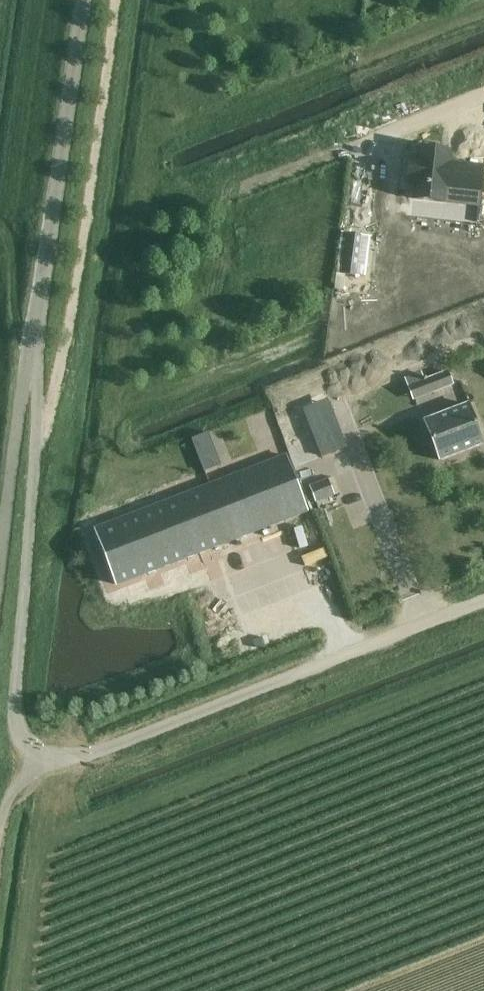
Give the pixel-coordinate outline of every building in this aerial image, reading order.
[(409,158),(406,184),(415,185),(413,199),(445,203),(446,188),(480,192),(483,166),(440,161),(441,150),(419,147),(417,159),(409,158)] [(346,232),(340,273),(355,275),(360,234),(346,232)] [(451,386),(446,374),(424,383),(429,395),(451,386)] [(467,406),(425,422),(439,461),(481,445),(467,406)] [(337,430),(314,439),(321,456),(344,448),(337,430)] [(284,458),(282,458),(96,530),(117,585),(305,513),(284,458)] [(327,477),(309,485),(316,501),(334,494),(327,477)]
